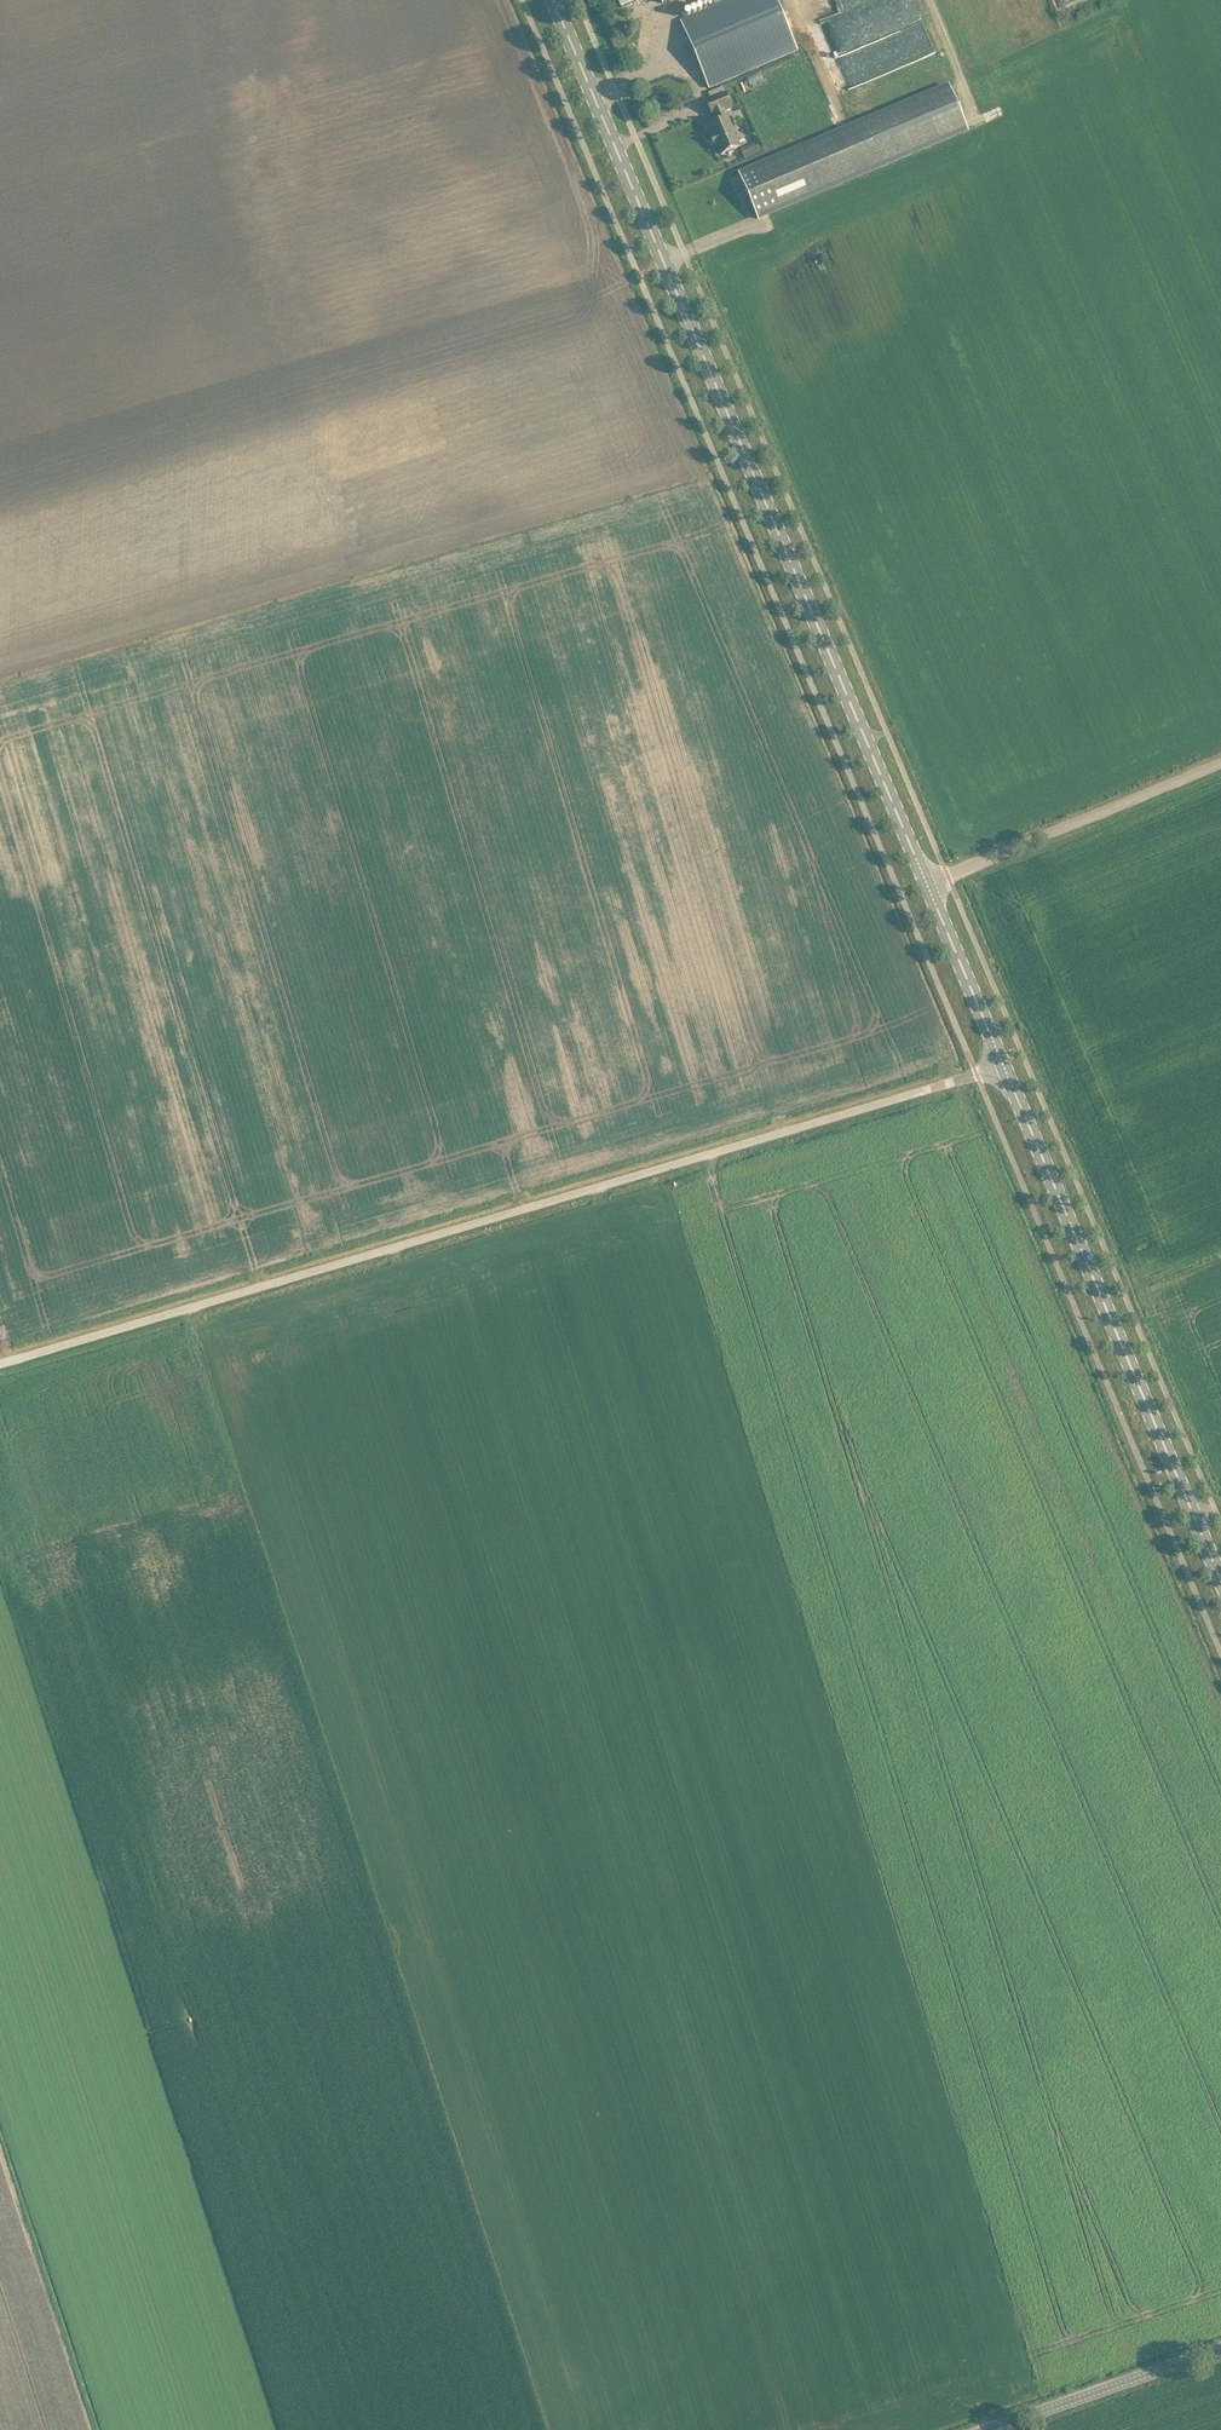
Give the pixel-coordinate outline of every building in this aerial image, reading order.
[(720,84),(798,51),(776,0),(734,0),(681,22),(709,88),(720,84)] [(853,9),(849,1),(847,2),(846,0),(812,0),(822,22),(853,9)] [(851,87),(914,64),(910,53),(913,52),(908,40),(911,38),(908,28),(839,53),(851,87)] [(758,219),(968,130),(949,86),(739,175),(758,219)] [(723,87),(708,94),(710,98),(725,92),(723,87)] [(721,155),(727,153),(729,155),(734,153),(734,150),(740,147),(725,112),(732,109),(726,94),(707,102),(713,117),(715,116),(719,124),(709,128),(713,137),(711,138),(715,147),(717,146),(721,155)] [(758,144),(741,150),(745,160),(762,153),(758,144)]
